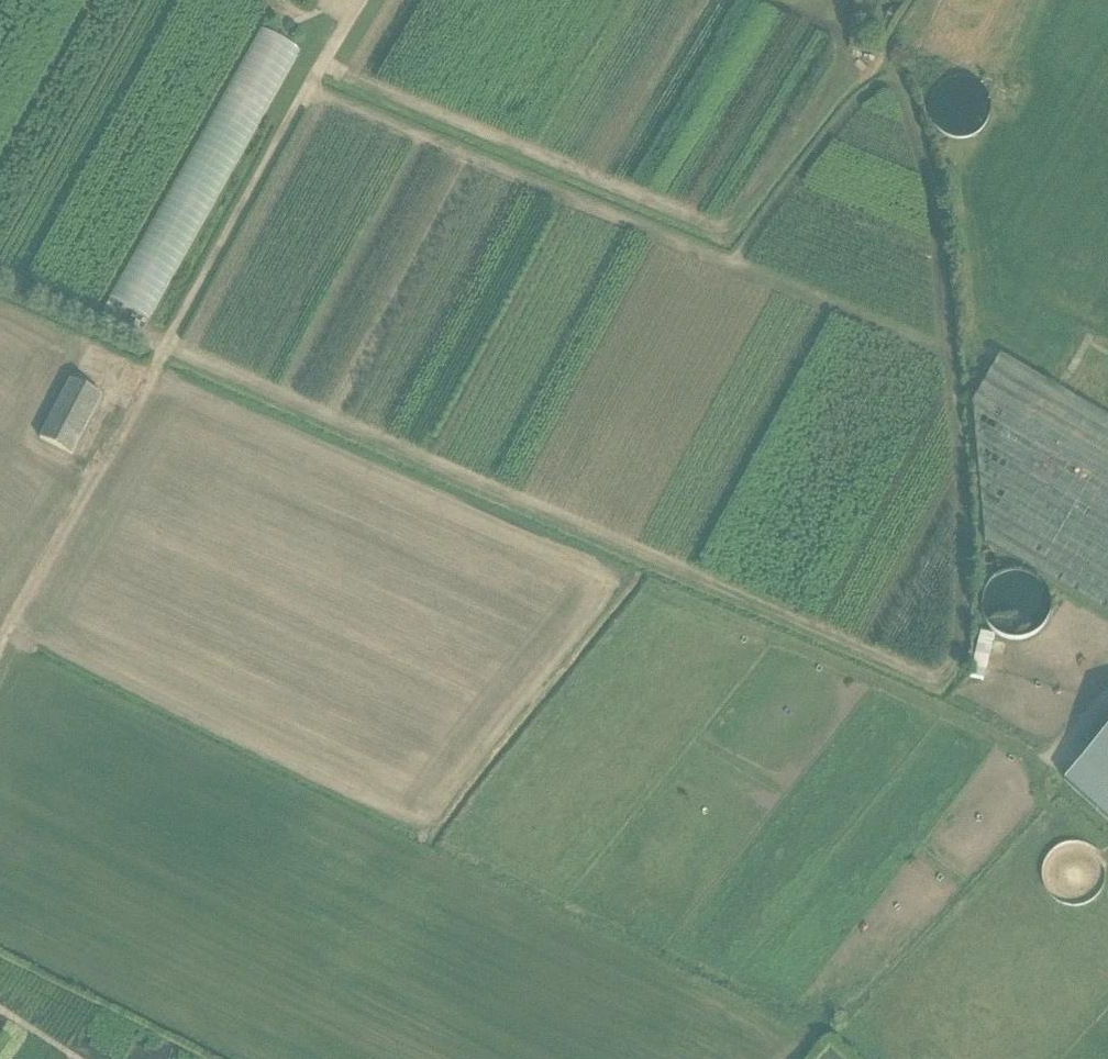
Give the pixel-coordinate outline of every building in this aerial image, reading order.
[(170,329),(301,51),(259,32),(127,309),(170,329)] [(1002,358),(975,405),(978,407),(988,545),(1107,615),(1107,419),(1002,358)] [(103,397),(71,380),(40,439),(71,455),(103,397)] [(988,637),(979,684),(995,687),(1005,640),(988,637)] [(1107,822),(1107,732),(1063,781),(1107,822)]
